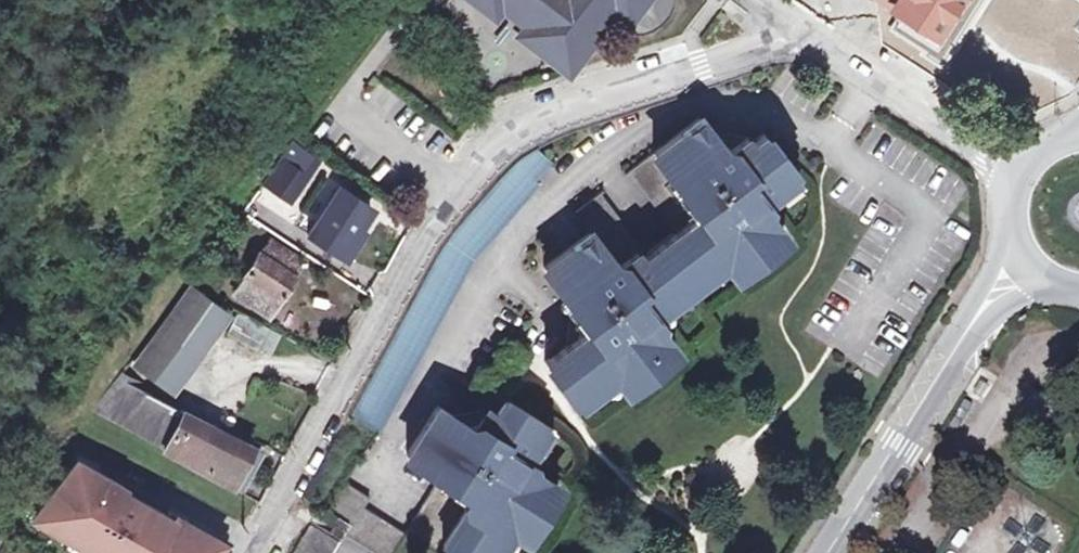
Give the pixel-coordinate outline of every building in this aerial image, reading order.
[(495,15),(502,6),(495,0),(475,0),(495,15)] [(502,6),(495,15),(523,36),(530,27),(556,47),(549,56),(569,71),(615,11),(623,0),(495,0),(502,6)] [(615,11),(629,21),(640,6),(632,0),(623,0),(615,11)] [(895,2),(892,7),(933,33),(954,0),(891,0),(895,2)] [(530,27),(523,36),(549,56),(556,47),(530,27)] [(716,144),(705,130),(634,186),(678,244),(653,265),(605,207),(581,225),(595,246),(551,282),(583,323),(598,342),(576,358),(552,376),(583,416),(622,385),(628,392),(659,368),(666,376),(684,362),(659,327),(731,271),(737,277),(767,253),(773,262),(791,246),(765,213),(800,183),(769,144),(760,150),(735,169),(716,144)] [(295,142),(263,184),(285,199),(317,157),(295,142)] [(760,150),(716,144),(735,169),(760,150)] [(307,232),(337,251),(356,223),(368,204),(339,185),(307,232)] [(365,229),(356,223),(337,251),(347,257),(365,229)] [(271,238),(261,253),(292,273),(302,258),(271,238)] [(292,273),(261,253),(255,250),(250,258),(256,261),(234,294),(270,316),(295,275),(292,273)] [(767,253),(737,277),(743,285),(773,262),(767,253)] [(191,286),(135,361),(174,386),(226,311),(191,286)] [(229,330),(254,337),(258,321),(234,313),(229,330)] [(598,342),(583,323),(571,319),(567,341),(576,358),(598,342)] [(666,376),(659,368),(628,392),(635,400),(666,376)] [(228,433),(125,384),(128,377),(121,373),(91,411),(205,472),(228,433)] [(541,421),(500,395),(495,403),(478,430),(450,413),(434,403),(403,454),(436,475),(402,533),(433,552),(440,542),(460,552),(493,552),(509,526),(516,531),(537,497),(545,501),(556,482),(519,460),(541,421)] [(1038,395),(1032,406),(1043,412),(1049,402),(1038,395)] [(495,403),(450,413),(478,430),(495,403)] [(228,433),(205,472),(235,487),(243,472),(239,469),(251,446),(228,433)] [(76,461),(40,510),(58,520),(52,529),(88,549),(90,546),(103,552),(213,552),(220,541),(169,512),(167,516),(122,490),(123,487),(76,461)] [(340,482),(325,508),(349,522),(346,528),(352,532),(349,536),(376,552),(390,552),(402,533),(363,510),(369,500),(340,482)] [(325,508),(319,504),(290,552),(331,552),(346,528),(349,522),(325,508)]
